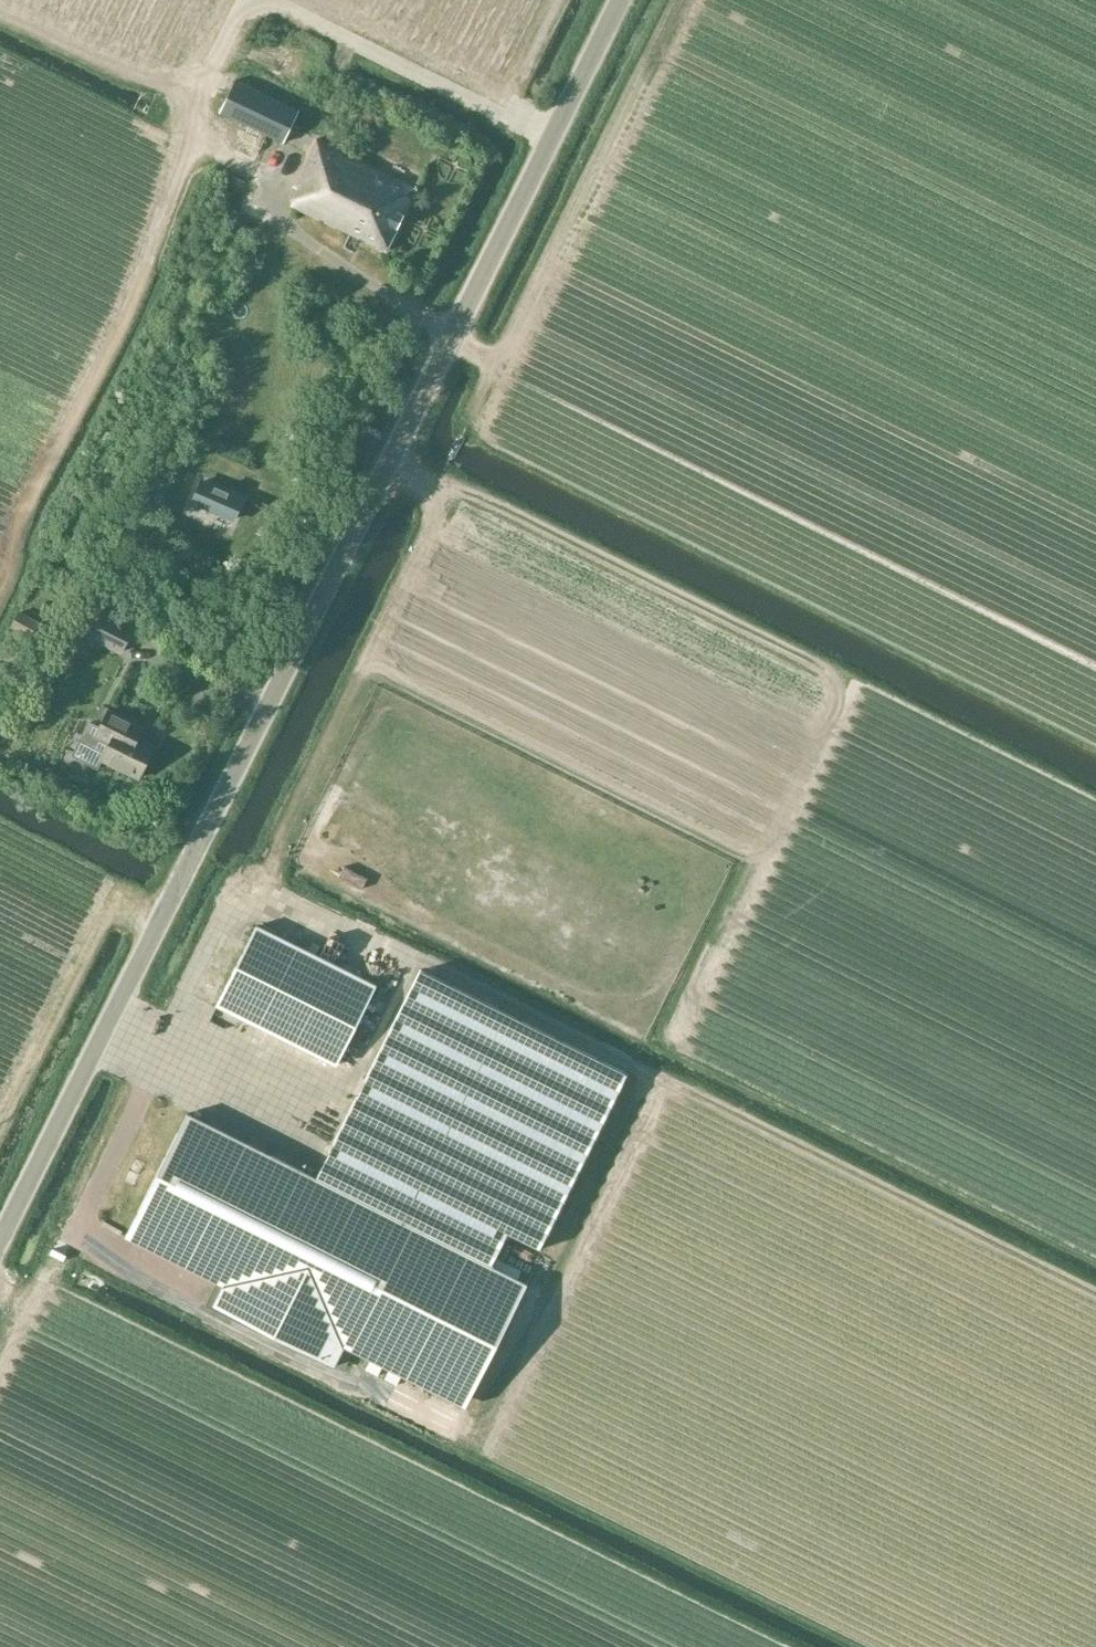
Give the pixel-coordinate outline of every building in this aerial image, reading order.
[(236,79),(220,113),(284,143),(299,110),(236,79)] [(292,201),(291,206),(387,252),(418,186),(316,137),(293,186),(297,188),(292,201)] [(157,474),(151,484),(158,488),(163,477),(157,474)] [(202,484),(193,504),(233,522),(242,501),(202,484)] [(19,610),(10,627),(33,640),(42,623),(19,610)] [(100,611),(88,635),(122,652),(133,628),(100,611)] [(89,719),(71,755),(97,768),(102,759),(140,777),(155,746),(129,734),(135,722),(108,709),(101,705),(95,717),(103,721),(100,725),(89,719)] [(258,926),(218,1005),(336,1064),(376,985),(258,926)] [(334,1365),(346,1341),(464,1400),(523,1282),(517,1278),(492,1266),(496,1257),(508,1233),(540,1249),(628,1073),(421,969),(316,1178),(188,1113),(128,1232),(226,1281),(214,1305),(277,1336),(334,1365)] [(496,1257),(492,1266),(517,1278),(521,1269),(496,1257)]
